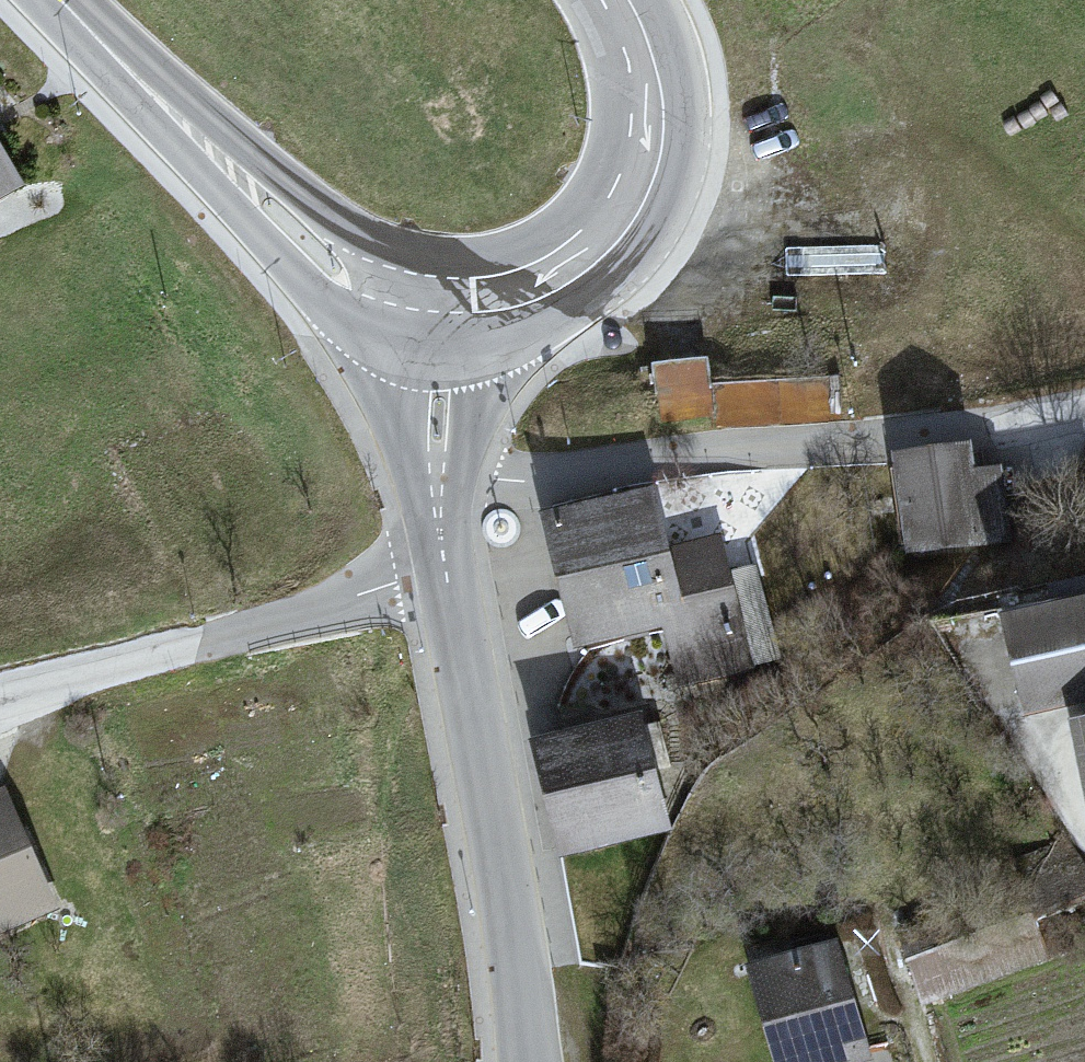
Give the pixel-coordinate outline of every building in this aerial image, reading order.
[(25,192),(0,148),(0,208),(25,192)] [(834,366),(713,370),(712,352),(658,353),(660,416),(836,411),(834,366)] [(986,453),(887,456),(902,552),(996,544),(986,453)] [(672,485),(541,509),(549,542),(574,641),(576,649),(663,629),(698,620),(692,596),(734,584),(718,512),(679,521),(672,485)] [(999,616),(1019,715),(1084,701),(1084,596),(999,616)] [(642,710),(528,738),(559,871),(671,840),(642,710)] [(1074,719),(1084,789),(1084,717),(1074,719)] [(63,913),(0,789),(0,940),(63,913)] [(739,966),(776,1061),(868,1061),(874,1060),(835,941),(739,966)]
